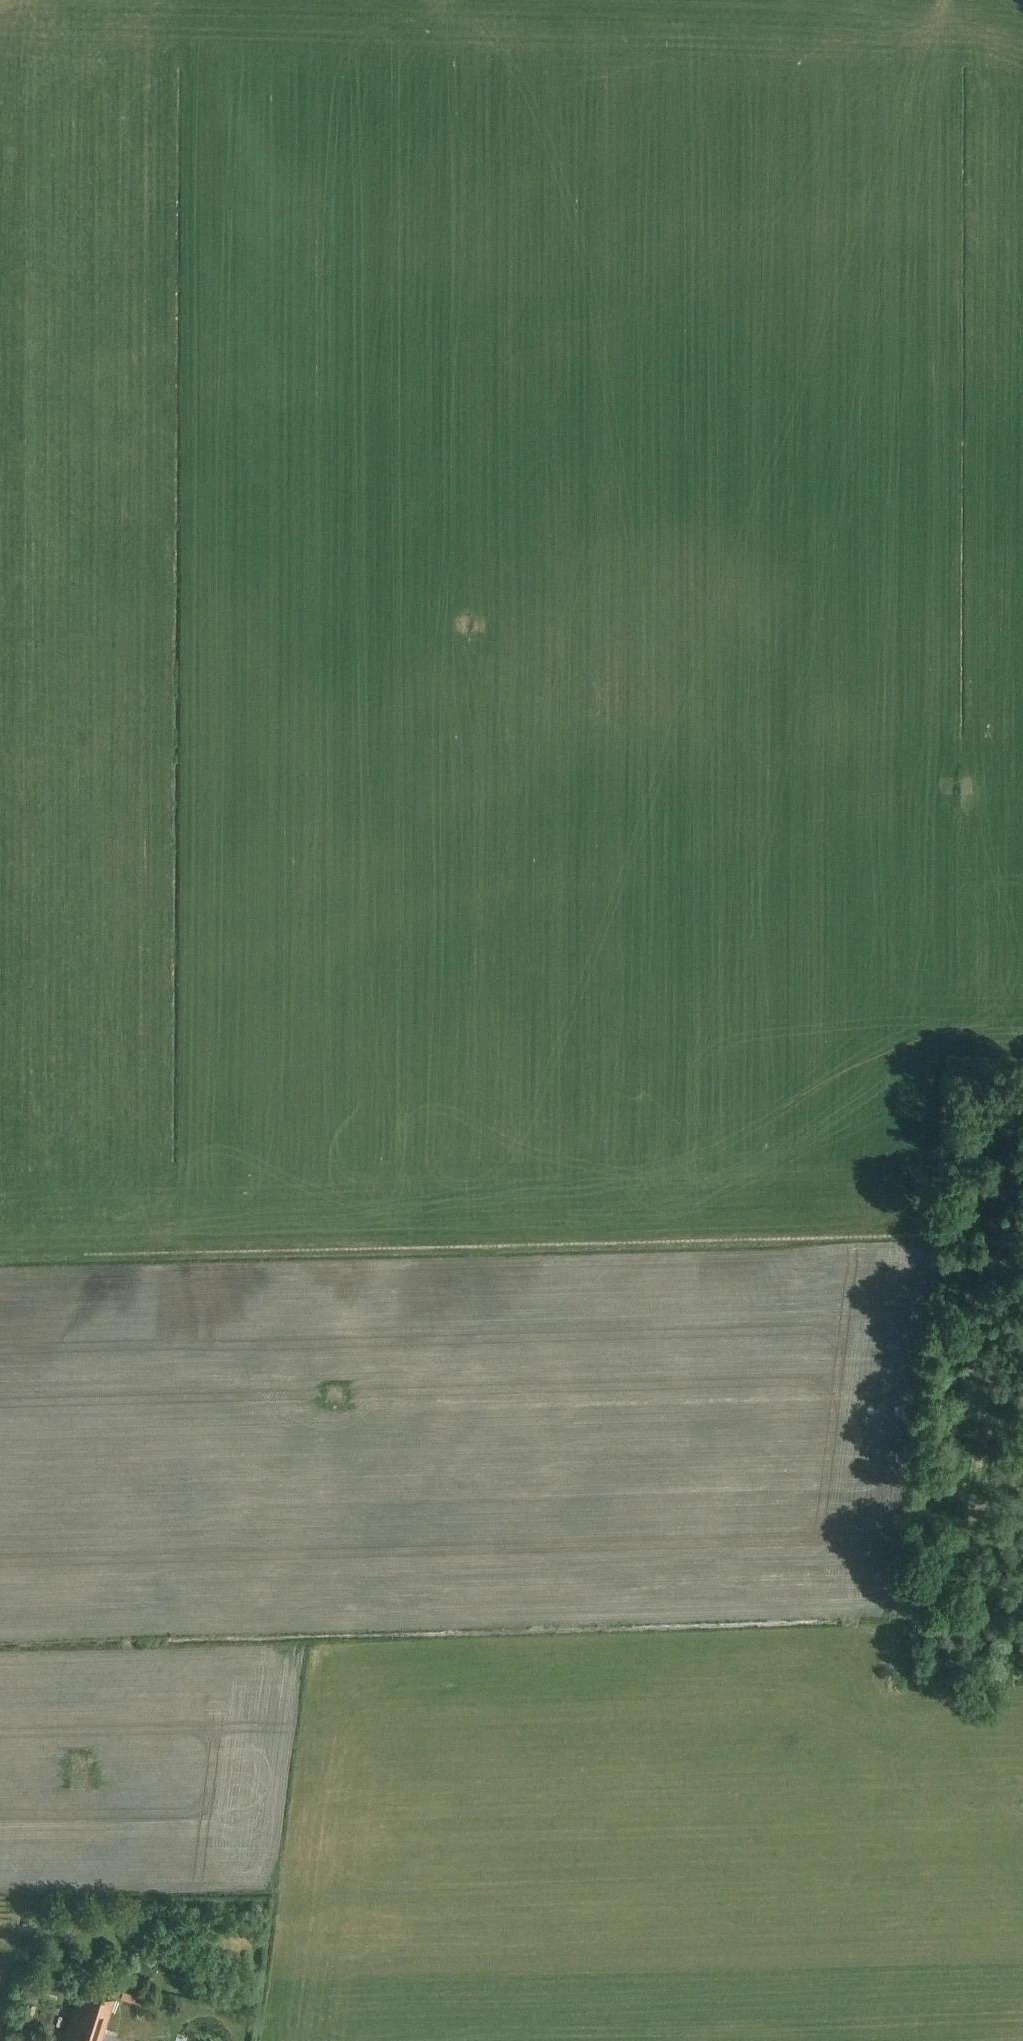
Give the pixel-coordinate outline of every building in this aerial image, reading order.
[(65,2040),(97,2040),(111,1996),(83,1987),(65,2040)] [(32,2017),(36,2005),(26,2002),(22,2014),(32,2017)]
